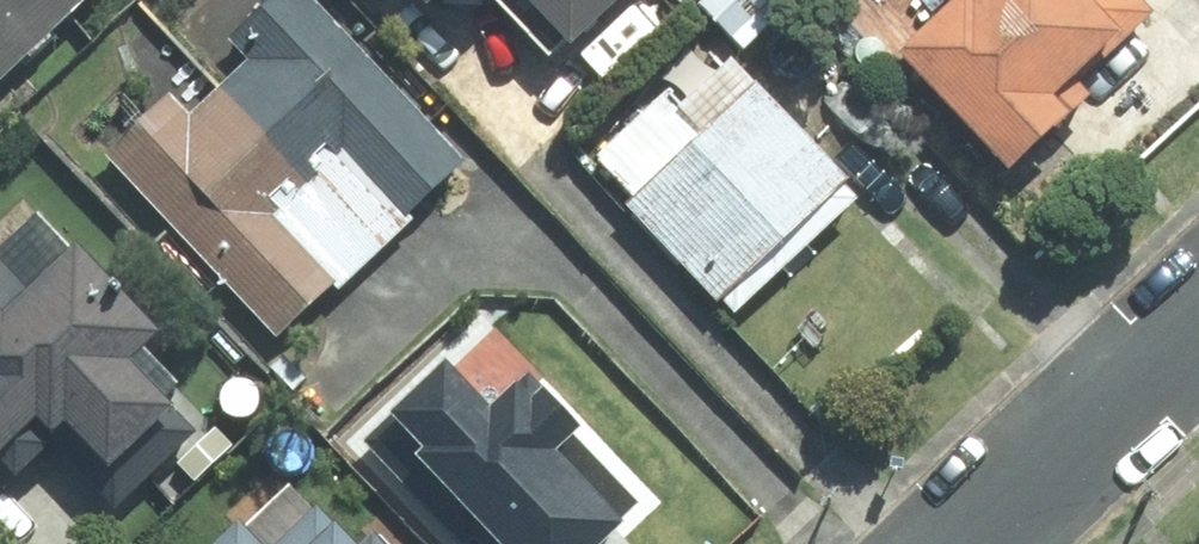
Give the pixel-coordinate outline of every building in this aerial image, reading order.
[(86,0),(0,0),(0,86),(86,0)] [(275,345),(463,164),(303,0),(265,0),(97,162),(275,345)] [(443,48),(498,0),(400,0),(443,48)] [(585,53),(645,0),(538,0),(585,53)] [(884,51),(1007,175),(1161,25),(1136,0),(936,0),(884,51)] [(701,31),(570,151),(734,327),(864,207),(701,31)] [(0,276),(0,471),(1,472),(36,436),(115,511),(220,402),(41,233),(0,276)] [(548,336),(461,412),(551,515),(518,543),(653,543),(697,506),(548,336)] [(332,498),(278,543),(372,543),(332,498)] [(240,525),(217,543),(256,543),(240,525)]
